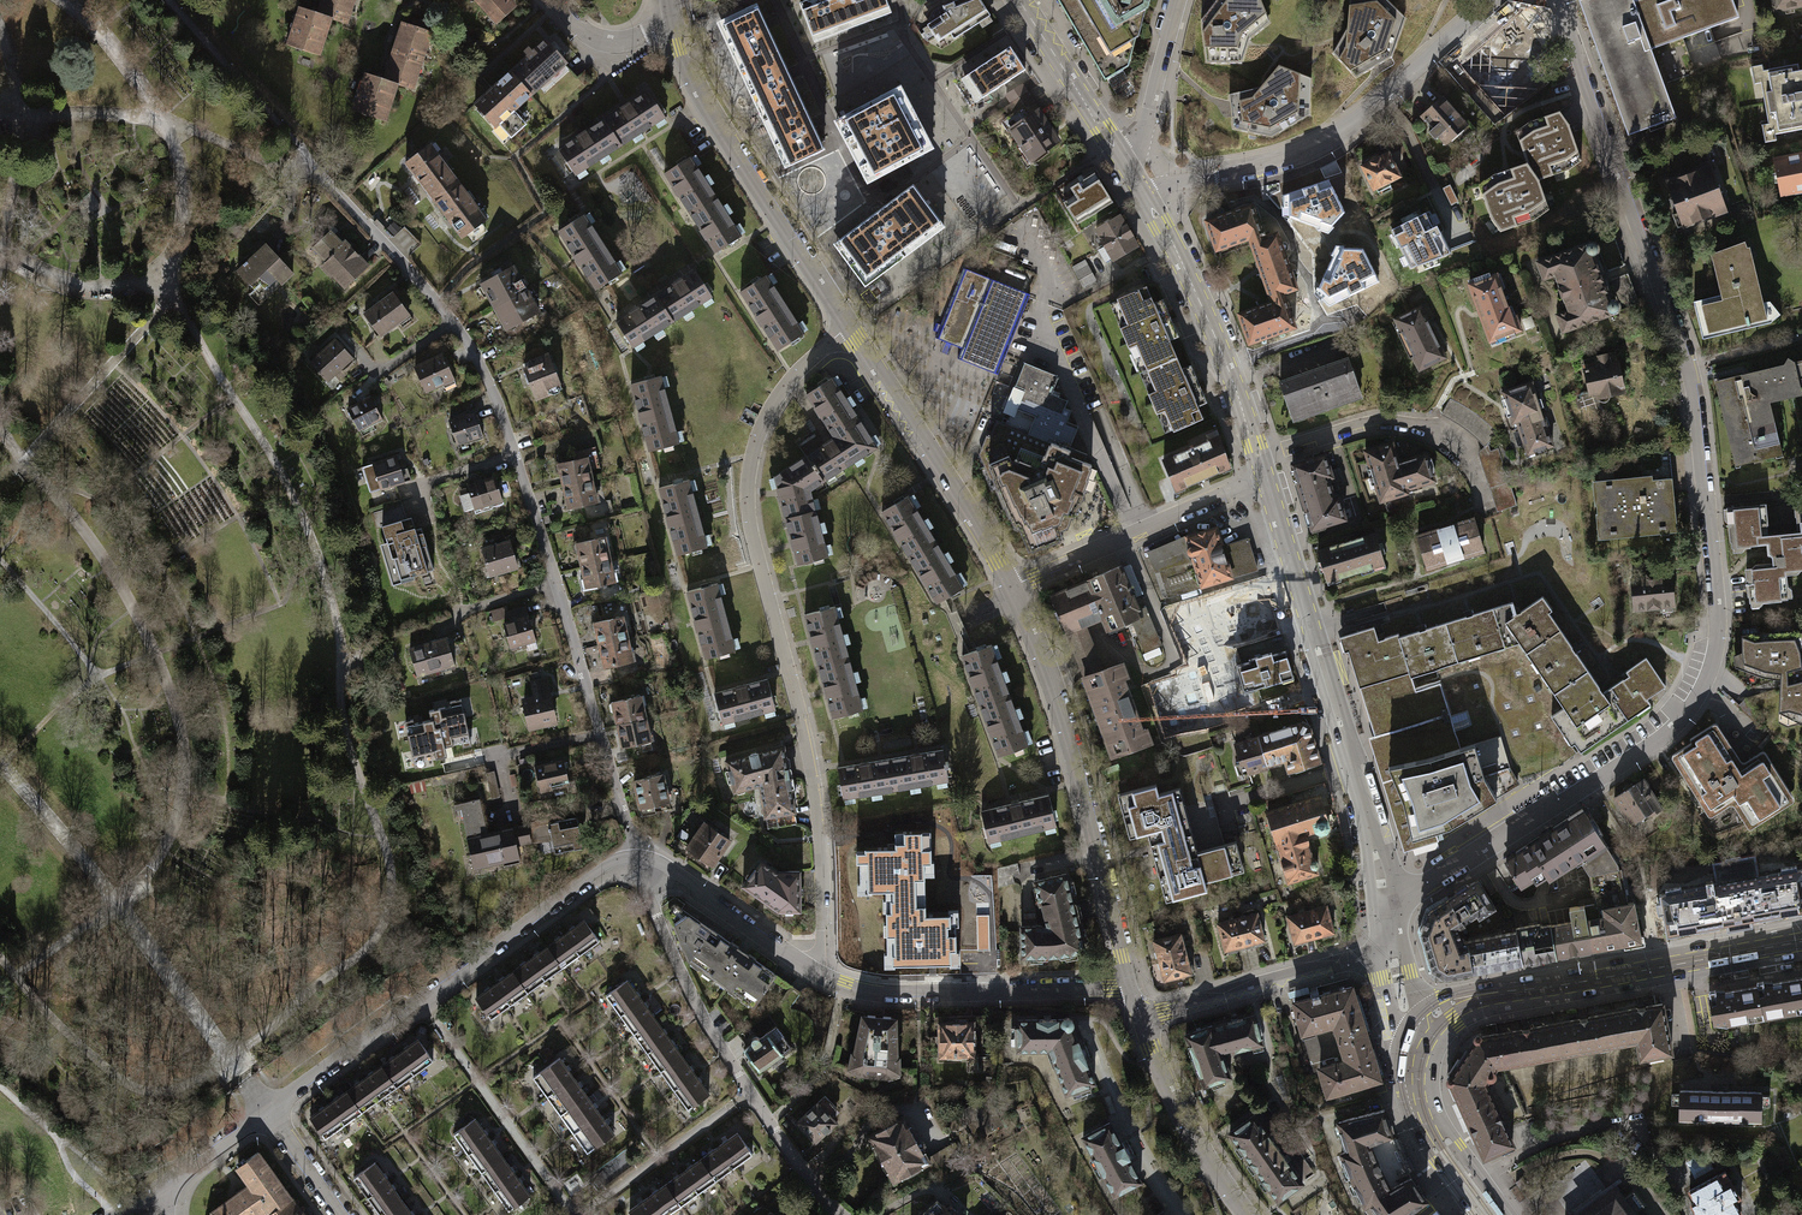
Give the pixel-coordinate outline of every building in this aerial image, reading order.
[(317,14),(330,18),(345,24),(353,0),(321,0),(317,14)] [(497,22),(513,8),(505,0),(477,0),(497,22)] [(513,8),(516,5),(511,0),(505,0),(513,8)] [(812,36),(889,7),(886,0),(811,0),(800,4),(812,36)] [(938,42),(950,34),(954,39),(990,16),(980,0),(958,0),(942,6),(945,14),(927,25),(938,42)] [(1105,80),(1129,66),(1136,38),(1139,36),(1146,9),(1149,8),(1151,0),(1058,0),(1105,80)] [(1270,22),(1261,0),(1215,0),(1200,20),(1205,63),(1241,63),(1249,40),(1270,22)] [(1332,53),(1355,77),(1389,58),(1392,56),(1405,18),(1387,0),(1349,0),(1347,26),(1332,53)] [(1631,2),(1630,0),(1577,0),(1593,44),(1627,135),(1673,118),(1648,49),(1736,17),(1730,0),(1638,0),(1631,2)] [(1774,10),(1801,5),(1801,0),(1772,0),(1774,10)] [(743,68),(778,51),(756,5),(721,21),(721,22),(719,23),(723,33),(726,32),(731,42),(729,43),(735,58),(738,57),(743,68)] [(299,8),(287,45),(318,55),(330,18),(317,14),(312,12),(299,8)] [(1469,69),(1466,66),(1461,70),(1468,78),(1474,75),(1491,95),(1497,94),(1501,99),(1527,77),(1525,68),(1533,62),(1533,61),(1542,53),(1538,48),(1539,48),(1532,40),(1530,33),(1533,28),(1519,19),(1508,29),(1486,48),(1479,51),(1475,58),(1478,61),(1469,69)] [(390,58),(383,80),(396,84),(411,89),(430,31),(402,22),(390,58)] [(1787,32),(1790,49),(1801,47),(1801,30),(1787,32)] [(544,41),(509,73),(530,95),(564,63),(544,41)] [(1010,47),(968,75),(982,98),(1025,70),(1010,47)] [(766,118),(802,102),(778,51),(743,68),(740,69),(747,83),(750,82),(754,92),(752,93),(759,108),(761,107),(766,118)] [(1797,64),(1761,72),(1765,90),(1760,91),(1766,115),(1770,114),(1774,134),(1775,136),(1801,130),(1801,70),(1798,71),(1797,64)] [(1311,78),(1279,65),(1261,86),(1228,94),(1232,128),(1271,137),(1310,115),(1311,78)] [(495,127),(498,124),(513,111),(530,95),(509,73),(489,91),(475,105),(495,127)] [(365,74),(353,111),(383,121),(396,84),(383,80),(378,78),(365,74)] [(854,148),(850,150),(858,165),(862,163),(867,172),(863,174),(868,183),(912,159),(911,156),(921,150),(923,154),(932,148),(900,88),(892,92),(893,95),(882,101),(881,98),(835,122),(845,141),(850,139),(854,148)] [(646,92),(601,120),(618,146),(663,118),(646,92)] [(1032,102),(1026,93),(1012,103),(1018,111),(1032,102)] [(1471,129),(1442,99),(1432,108),(1422,118),(1431,128),(1428,131),(1435,139),(1438,136),(1445,143),(1455,134),(1460,139),(1471,129)] [(822,146),(802,102),(766,118),(764,119),(770,133),(773,132),(778,142),(775,143),(782,157),(784,156),(787,163),(788,162),(790,166),(824,150),(822,146)] [(1021,144),(1048,126),(1038,111),(1039,111),(1032,102),(1018,111),(1002,122),(1008,132),(1011,130),(1021,144)] [(525,124),(513,111),(498,124),(511,138),(525,124)] [(1527,163),(1539,180),(1568,170),(1582,161),(1569,124),(1560,112),(1529,122),(1516,131),(1525,156),(1527,163)] [(601,120),(556,149),(573,175),(618,146),(601,120)] [(1048,126),(1021,144),(1018,146),(1024,155),(1027,153),(1032,161),(1058,141),(1048,126)] [(427,145),(403,163),(431,200),(456,182),(427,145)] [(1369,163),(1360,167),(1372,190),(1376,188),(1379,195),(1392,188),(1388,181),(1399,176),(1387,153),(1378,158),(1376,154),(1367,159),(1369,163)] [(1774,159),(1781,194),(1801,191),(1801,153),(1774,159)] [(688,157),(662,173),(688,213),(713,196),(688,157)] [(947,179),(964,168),(958,159),(941,171),(947,179)] [(1494,175),(1479,185),(1491,219),(1501,231),(1535,220),(1549,210),(1539,180),(1527,163),(1505,171),(1494,175)] [(1668,183),(1674,197),(1669,199),(1673,209),(1677,207),(1680,214),(1674,216),(1678,228),(1726,210),(1710,168),(1668,183)] [(1094,173),(1070,188),(1075,195),(1063,202),(1077,224),(1088,217),(1089,217),(1113,202),(1094,173)] [(1290,216),(1290,217),(1320,228),(1322,222),(1332,226),(1345,212),(1329,180),(1283,195),(1284,207),(1290,207),(1290,216)] [(456,182),(431,200),(460,238),(484,220),(456,182)] [(847,249),(855,260),(849,264),(865,285),(877,277),(873,271),(882,265),(886,270),(944,227),(928,205),(922,209),(914,198),(920,194),(913,186),(835,244),(841,253),(847,249)] [(1272,188),(1265,191),(1277,224),(1284,222),(1272,188)] [(713,196),(688,213),(713,252),(739,235),(713,196)] [(1261,239),(1261,238),(1249,204),(1227,211),(1203,220),(1213,249),(1246,238),(1248,243),(1261,239)] [(1392,230),(1404,255),(1400,257),(1405,266),(1409,264),(1411,267),(1450,253),(1435,224),(1439,222),(1435,213),(1431,215),(1429,212),(1392,230)] [(581,215),(556,231),(593,289),(619,272),(581,215)] [(1120,217),(1096,230),(1113,259),(1137,245),(1131,236),(1132,235),(1126,226),(1120,217)] [(332,226),(307,250),(344,289),(369,265),(332,226)] [(404,226),(393,237),(410,255),(421,244),(404,226)] [(1258,271),(1269,302),(1270,303),(1282,298),(1280,293),(1294,288),(1274,233),(1261,238),(1261,239),(1248,243),(1258,270),(1258,271)] [(1613,234),(1596,240),(1607,270),(1624,264),(1613,234)] [(1762,303),(1748,247),(1745,247),(1744,241),(1710,254),(1720,293),(1694,303),(1703,338),(1770,321),(1766,301),(1762,303)] [(266,243),(235,271),(249,286),(252,284),(255,288),(261,282),(266,288),(276,278),(282,284),(294,273),(266,243)] [(1590,243),(1537,262),(1543,279),(1554,275),(1566,310),(1556,314),(1563,331),(1615,312),(1616,310),(1618,308),(1618,305),(1617,302),(1614,301),(1610,301),(1602,278),(1594,254),(1595,252),(1597,251),(1597,247),(1595,244),(1593,243),(1590,243)] [(1326,295),(1322,299),(1329,306),(1379,281),(1363,249),(1344,248),(1343,248),(1339,258),(1333,256),(1325,275),(1320,284),(1319,288),(1326,295)] [(1085,260),(1072,267),(1083,286),(1095,279),(1085,260)] [(478,282),(492,306),(527,286),(513,262),(478,282)] [(997,374),(1030,294),(963,268),(940,324),(936,323),(933,330),(937,332),(935,338),(961,348),(957,358),(997,374)] [(693,270),(653,296),(670,321),(710,296),(693,270)] [(1627,273),(1610,279),(1621,310),(1638,304),(1627,273)] [(1479,313),(1489,340),(1519,329),(1514,315),(1511,316),(1495,274),(1468,284),(1479,313)] [(764,275),(738,291),(776,349),(801,333),(764,275)] [(282,284),(276,278),(266,288),(261,282),(255,288),(249,293),(259,304),(282,284)] [(492,306),(506,331),(541,311),(527,286),(492,306)] [(1139,350),(1147,370),(1177,357),(1170,340),(1179,336),(1172,321),(1171,318),(1163,299),(1154,303),(1146,286),(1144,287),(1116,299),(1125,319),(1117,322),(1122,332),(1130,329),(1134,340),(1126,343),(1131,353),(1139,350)] [(394,291),(363,314),(381,338),(412,315),(394,291)] [(653,296),(613,321),(630,347),(670,321),(653,296)] [(1292,327),(1282,298),(1270,303),(1269,302),(1262,305),(1250,309),(1236,314),(1247,343),(1292,327)] [(1418,306),(1392,319),(1417,369),(1442,357),(1418,306)] [(335,336),(309,359),(328,380),(354,357),(335,336)] [(548,351),(520,362),(534,399),(562,388),(548,351)] [(1615,351),(1581,358),(1589,395),(1596,393),(1597,398),(1598,400),(1600,402),(1603,402),(1606,401),(1609,399),(1609,395),(1623,392),(1615,351)] [(443,352),(414,365),(426,391),(455,378),(443,352)] [(1182,368),(1177,357),(1147,370),(1156,390),(1148,393),(1157,414),(1164,410),(1173,431),(1203,418),(1198,406),(1207,402),(1199,383),(1197,379),(1191,365),(1182,368)] [(1313,413),(1326,409),(1325,405),(1360,393),(1347,357),(1279,381),(1292,417),(1312,410),(1313,413)] [(1718,379),(1719,386),(1716,390),(1720,393),(1724,406),(1721,410),(1726,412),(1729,424),(1726,429),(1731,433),(1733,443),(1731,449),(1736,451),(1739,463),(1775,455),(1773,448),(1778,439),(1770,434),(1769,428),(1773,420),(1766,416),(1764,408),(1774,395),(1784,391),(1793,396),(1797,388),(1801,387),(1801,360),(1795,362),(1787,357),(1784,364),(1747,373),(1718,379)] [(1006,424),(1068,450),(1069,447),(1078,426),(1067,421),(1071,410),(1064,408),(1067,401),(1051,394),(1057,379),(1056,378),(1056,376),(1025,363),(1010,400),(1015,402),(1006,424)] [(658,376),(628,384),(646,450),(676,442),(658,376)] [(830,434),(856,417),(850,410),(852,409),(831,376),(804,394),(830,434)] [(1517,420),(1528,453),(1552,445),(1531,383),(1503,392),(1513,421),(1517,420)] [(370,396),(349,407),(361,431),(383,419),(370,396)] [(1463,405),(1451,398),(1443,413),(1465,426),(1475,413),(1463,405)] [(475,410),(448,419),(456,446),(460,444),(470,442),(484,437),(475,410)] [(1487,422),(1475,413),(1465,426),(1486,446),(1497,433),(1487,422)] [(821,480),(874,446),(856,417),(830,434),(832,437),(804,455),(821,480)] [(1060,539),(1059,538),(1062,537),(1058,528),(1064,525),(1066,521),(1069,522),(1071,517),(1072,517),(1077,507),(1078,507),(1084,490),(1083,490),(1088,479),(1087,478),(1091,468),(1090,467),(1091,464),(1084,461),(1086,454),(1069,447),(1068,450),(1006,424),(996,421),(987,445),(986,445),(984,450),(984,449),(983,451),(989,453),(993,462),(990,464),(991,467),(990,467),(994,478),(993,478),(998,489),(996,489),(1004,506),(1005,506),(1009,516),(1010,516),(1015,526),(1016,526),(1017,528),(1019,528),(1028,550),(1031,549),(1032,550),(1042,545),(1043,546),(1060,539)] [(1219,436),(1164,460),(1176,489),(1229,467),(1219,436)] [(460,444),(462,452),(472,449),(470,442),(460,444)] [(1391,442),(1364,451),(1379,502),(1407,493),(1406,489),(1434,480),(1425,453),(1397,461),(1391,442)] [(1480,453),(1499,511),(1517,504),(1498,447),(1480,453)] [(397,454),(372,461),(373,463),(380,487),(381,488),(405,481),(405,480),(401,469),(397,454)] [(1325,454),(1292,464),(1310,528),(1344,518),(1338,496),(1333,498),(1327,478),(1331,476),(1330,470),(1325,454)] [(807,490),(821,480),(804,455),(772,476),(783,519),(813,510),(807,490)] [(590,456),(557,462),(562,485),(595,478),(590,456)] [(373,463),(362,466),(370,491),(380,487),(373,463)] [(405,480),(411,478),(408,467),(401,469),(405,480)] [(1338,467),(1330,470),(1331,476),(1334,486),(1343,483),(1338,467)] [(497,474),(467,483),(470,492),(474,507),(476,511),(505,503),(497,474)] [(1614,483),(1598,485),(1600,504),(1596,504),(1596,513),(1602,513),(1604,533),(1619,532),(1619,537),(1628,536),(1627,531),(1646,529),(1647,534),(1656,533),(1656,528),(1671,527),(1669,507),(1674,506),(1673,497),(1669,498),(1667,478),(1652,480),(1651,475),(1642,476),(1642,480),(1623,482),(1623,478),(1614,479),(1614,483)] [(595,478),(562,485),(567,508),(600,501),(595,478)] [(686,479),(656,487),(674,554),(704,546),(686,479)] [(470,492),(460,495),(465,510),(474,507),(470,492)] [(906,496),(879,512),(907,557),(933,541),(906,496)] [(1749,545),(1765,543),(1764,538),(1762,522),(1766,522),(1764,504),(1727,508),(1731,540),(1732,540),(1732,546),(1737,546),(1737,548),(1749,547),(1749,545)] [(826,556),(813,510),(783,519),(796,563),(826,556)] [(1766,522),(1762,522),(1764,538),(1772,538),(1787,536),(1787,538),(1800,536),(1799,535),(1801,535),(1801,527),(1800,515),(1796,515),(1798,531),(1767,535),(1766,522)] [(412,516),(382,525),(387,542),(380,544),(392,585),(415,578),(414,575),(434,569),(422,528),(416,529),(412,516)] [(1474,518),(1417,536),(1427,566),(1484,548),(1474,518)] [(1202,585),(1231,576),(1222,547),(1216,528),(1187,537),(1190,545),(1187,548),(1187,551),(1188,554),(1191,556),(1193,556),(1194,559),(1202,585)] [(1375,532),(1318,550),(1327,581),(1385,564),(1375,532)] [(1155,571),(1161,569),(1194,559),(1193,556),(1191,556),(1188,554),(1187,551),(1187,548),(1190,545),(1187,537),(1186,535),(1146,552),(1155,571)] [(1799,535),(1800,536),(1787,538),(1787,536),(1772,538),(1773,549),(1768,549),(1768,554),(1769,556),(1771,558),(1776,557),(1777,565),(1764,567),(1764,569),(1753,570),(1752,568),(1746,569),(1748,594),(1750,594),(1750,600),(1755,599),(1756,601),(1780,599),(1780,597),(1785,596),(1785,592),(1786,592),(1784,569),(1801,568),(1801,535),(1799,535)] [(606,536),(574,543),(579,566),(611,559),(606,536)] [(510,539),(482,547),(491,577),(520,568),(510,539)] [(1248,539),(1222,547),(1231,576),(1257,569),(1248,539)] [(933,541),(907,557),(934,603),(961,587),(933,541)] [(611,559),(579,566),(584,590),(616,583),(611,559)] [(1169,596),(1202,585),(1194,559),(1161,569),(1168,594),(1169,596)] [(1130,563),(1121,567),(1133,594),(1142,591),(1130,563)] [(1087,582),(1102,617),(1107,630),(1131,620),(1142,615),(1133,594),(1121,567),(1121,565),(1086,580),(1087,582)] [(1168,594),(1161,569),(1155,571),(1163,596),(1168,594)] [(1646,577),(1631,578),(1633,608),(1660,606),(1660,610),(1672,609),(1672,605),(1673,605),(1671,575),(1655,576),(1655,573),(1646,574),(1646,577)] [(1102,617),(1087,582),(1051,597),(1059,614),(1067,632),(1084,624),(1102,617)] [(714,583),(685,591),(703,657),(732,650),(714,583)] [(1212,597),(1182,606),(1194,642),(1224,632),(1212,597)] [(1509,602),(1492,608),(1503,648),(1519,642),(1525,652),(1559,628),(1538,598),(1521,611),(1518,611),(1512,613),(1509,602)] [(510,621),(503,623),(512,652),(525,648),(525,646),(539,641),(527,605),(509,611),(507,612),(508,617),(510,621)] [(509,611),(508,606),(489,611),(492,622),(508,617),(507,612),(509,611)] [(832,606),(802,614),(809,639),(816,665),(846,657),(832,606)] [(1469,615),(1445,622),(1457,661),(1503,648),(1492,608),(1469,615)] [(1142,615),(1131,620),(1145,652),(1162,645),(1148,612),(1142,615)] [(624,614),(593,621),(598,644),(629,637),(624,614)] [(1436,668),(1457,661),(1445,622),(1422,629),(1398,636),(1408,667),(1410,675),(1436,668)] [(1084,624),(1067,632),(1085,676),(1102,670),(1084,624)] [(1343,635),(1358,682),(1408,667),(1398,636),(1397,633),(1379,639),(1375,626),(1343,635)] [(1587,669),(1559,628),(1525,652),(1554,693),(1587,669)] [(1780,679),(1801,672),(1801,667),(1800,649),(1792,631),(1765,633),(1742,635),(1741,652),(1743,668),(1763,676),(1780,679)] [(448,636),(410,648),(419,677),(443,670),(443,671),(457,667),(448,636)] [(629,637),(598,644),(603,666),(634,660),(629,637)] [(988,644),(960,655),(978,705),(1007,694),(988,644)] [(1249,661),(1236,665),(1244,692),(1282,680),(1280,676),(1292,672),(1285,650),(1272,654),(1272,652),(1249,659),(1249,661)] [(1618,682),(1611,687),(1617,696),(1613,699),(1627,720),(1651,704),(1647,698),(1660,690),(1666,685),(1647,656),(1626,670),(1629,674),(1618,682)] [(846,657),(816,665),(823,692),(830,717),(860,709),(846,657)] [(1190,724),(1223,715),(1211,668),(1220,666),(1218,658),(1175,669),(1190,724)] [(1099,716),(1132,704),(1122,679),(1127,677),(1122,663),(1102,670),(1085,676),(1084,677),(1090,691),(1093,690),(1094,692),(1095,695),(1091,696),(1099,716)] [(1358,682),(1374,735),(1409,849),(1439,840),(1435,830),(1451,825),(1520,782),(1510,766),(1501,734),(1460,747),(1454,729),(1471,723),(1467,710),(1450,716),(1439,679),(1436,668),(1410,675),(1408,667),(1358,682)] [(1604,691),(1587,669),(1554,693),(1563,707),(1551,715),(1559,727),(1563,724),(1581,752),(1627,720),(1613,699),(1617,696),(1611,687),(1604,691)] [(1780,679),(1780,711),(1799,722),(1801,723),(1801,672),(1780,679)] [(534,695),(522,697),(530,731),(559,725),(549,677),(531,681),(534,695)] [(773,708),(765,679),(712,693),(720,722),(773,708)] [(1007,694),(978,705),(996,755),(1025,745),(1007,694)] [(642,696),(612,703),(617,726),(648,719),(642,696)] [(432,720),(406,725),(414,763),(442,757),(440,748),(471,741),(462,703),(430,711),(432,720)] [(1132,704),(1099,716),(1106,737),(1110,735),(1110,738),(1111,740),(1108,742),(1113,756),(1150,743),(1145,728),(1141,730),(1132,704)] [(648,719),(617,726),(622,749),(653,742),(648,719)] [(1319,760),(1309,727),(1301,723),(1258,736),(1267,764),(1268,763),(1287,757),(1288,759),(1286,761),(1289,769),(1319,760)] [(1715,727),(1695,740),(1697,744),(1678,756),(1683,768),(1685,767),(1689,778),(1691,777),(1696,788),(1698,787),(1702,798),(1704,797),(1708,809),(1733,793),(1738,804),(1740,803),(1744,814),(1746,813),(1750,824),(1788,799),(1783,787),(1781,788),(1777,777),(1775,778),(1771,767),(1769,769),(1765,758),(1763,760),(1760,756),(1740,769),(1738,767),(1734,755),(1732,757),(1727,746),(1726,747),(1721,737),(1719,738),(1715,727)] [(1403,850),(1409,849),(1374,735),(1368,737),(1403,850)] [(1268,763),(1267,764),(1258,736),(1235,743),(1241,763),(1235,765),(1239,776),(1249,773),(1268,766),(1268,763)] [(781,745),(723,759),(731,791),(757,785),(756,782),(787,777),(781,745)] [(888,758),(893,789),(946,780),(943,767),(946,766),(945,761),(943,761),(940,749),(888,758)] [(564,758),(536,765),(542,793),(554,790),(553,786),(570,782),(564,758)] [(835,768),(841,798),(893,789),(888,758),(835,768)] [(495,771),(486,774),(492,799),(501,797),(495,771)] [(664,775),(632,782),(640,818),(655,815),(655,811),(669,808),(668,803),(670,802),(664,775)] [(762,817),(767,816),(793,812),(787,777),(756,782),(757,785),(762,817)] [(1643,778),(1614,797),(1631,823),(1648,811),(1650,814),(1661,807),(1643,778)] [(1147,833),(1150,844),(1192,832),(1180,787),(1159,793),(1156,784),(1125,792),(1129,804),(1121,806),(1127,827),(1134,825),(1137,835),(1147,833)] [(979,811),(986,841),(1053,825),(1046,795),(979,811)] [(1320,795),(1268,811),(1289,880),(1316,872),(1315,868),(1316,868),(1318,865),(1317,861),(1314,859),(1313,860),(1308,843),(1308,842),(1308,841),(1306,835),(1305,833),(1316,830),(1321,832),(1327,831),(1329,826),(1325,814),(1332,812),(1330,804),(1323,806),(1320,795)] [(481,800),(455,805),(457,818),(463,817),(475,869),(521,859),(518,846),(513,827),(488,832),(481,800)] [(1520,883),(1532,876),(1535,882),(1547,875),(1548,878),(1580,859),(1588,872),(1589,874),(1620,868),(1617,860),(1606,843),(1582,808),(1563,820),(1564,823),(1505,862),(1520,883)] [(794,824),(793,812),(767,816),(769,826),(775,825),(775,827),(794,824)] [(578,818),(550,825),(553,840),(556,854),(585,848),(578,818)] [(702,823),(685,846),(709,863),(726,841),(702,823)] [(528,824),(513,827),(518,846),(532,843),(529,829),(528,824)] [(532,843),(553,840),(550,825),(529,829),(532,843)] [(931,829),(894,830),(895,847),(865,847),(865,863),(860,863),(860,884),(868,884),(868,890),(886,890),(886,900),(892,900),(892,911),(886,911),(886,912),(910,912),(910,905),(926,905),(925,862),(932,862),(931,829)] [(1197,852),(1192,832),(1150,844),(1162,887),(1170,885),(1173,899),(1207,889),(1205,881),(1232,873),(1230,866),(1242,863),(1236,841),(1197,852)] [(1734,862),(1751,858),(1750,851),(1732,855),(1733,859),(1734,862)] [(1657,912),(1662,911),(1666,934),(1727,923),(1727,928),(1740,926),(1751,924),(1751,919),(1801,910),(1801,868),(1795,869),(1794,865),(1779,867),(1780,872),(1755,877),(1751,858),(1734,862),(1737,880),(1718,883),(1680,890),(1679,885),(1666,888),(1667,893),(1658,895),(1660,902),(1656,902),(1657,912)] [(797,870),(776,870),(758,859),(740,884),(776,910),(797,910),(797,870)] [(1728,860),(1728,862),(1714,865),(1718,883),(1737,880),(1734,862),(1733,859),(1728,860)] [(1018,863),(998,869),(998,887),(1014,883),(1012,877),(1021,874),(1018,863)] [(1571,921),(1550,925),(1555,955),(1579,950),(1580,953),(1589,951),(1588,949),(1640,939),(1632,901),(1627,902),(1620,868),(1589,874),(1594,902),(1569,907),(1571,921)] [(1062,924),(1077,920),(1066,874),(1033,882),(1039,904),(1041,903),(1046,925),(1062,921),(1062,924)] [(1477,880),(1449,898),(1463,921),(1477,912),(1479,916),(1494,906),(1477,880)] [(1456,925),(1463,921),(1449,898),(1429,911),(1421,931),(1432,966),(1445,974),(1472,969),(1467,940),(1462,941),(1456,925)] [(684,953),(689,956),(707,929),(673,904),(665,908),(684,953)] [(894,963),(950,962),(950,951),(956,951),(956,924),(950,924),(950,912),(926,913),(926,905),(910,905),(910,912),(886,912),(887,954),(894,953),(894,963)] [(1307,910),(1314,937),(1323,935),(1324,938),(1332,935),(1332,932),(1334,932),(1327,905),(1307,910)] [(1314,937),(1307,910),(1287,915),(1295,942),(1297,942),(1297,945),(1306,942),(1305,939),(1314,937)] [(1257,912),(1237,918),(1246,949),(1263,944),(1262,940),(1264,939),(1257,912)] [(989,916),(976,916),(978,951),(990,950),(989,916)] [(1228,953),(1246,949),(1237,918),(1218,923),(1225,949),(1227,949),(1228,953)] [(576,954),(597,940),(582,919),(562,934),(576,954)] [(1084,949),(1077,920),(1062,924),(1062,921),(1046,925),(1022,925),(1023,955),(1059,954),(1084,949)] [(1516,927),(1516,931),(1522,961),(1555,955),(1550,925),(1539,927),(1538,923),(1516,927)] [(772,973),(707,929),(689,956),(687,959),(752,1003),(772,973)] [(1516,931),(1467,940),(1472,969),(1522,961),(1516,931)] [(1154,940),(1159,960),(1186,953),(1184,944),(1187,943),(1184,935),(1181,936),(1181,933),(1154,940)] [(559,966),(576,954),(562,934),(545,946),(559,966)] [(542,978),(559,966),(545,946),(527,958),(542,978)] [(1188,961),(1186,953),(1159,960),(1164,980),(1191,972),(1191,970),(1193,969),(1191,961),(1188,961)] [(525,991),(542,978),(527,958),(510,971),(525,991)] [(508,1003),(525,991),(510,971),(493,982),(508,1003)] [(1801,1009),(1801,977),(1758,985),(1763,1016),(1801,1009)] [(639,999),(625,979),(604,994),(618,1014),(639,999)] [(487,1017),(508,1003),(493,982),(473,997),(487,1017)] [(1731,1023),(1763,1016),(1758,985),(1708,993),(1713,1021),(1731,1023)] [(1377,1079),(1349,986),(1292,1002),(1300,1031),(1312,1070),(1317,1068),(1325,1093),(1365,1081),(1365,1082),(1377,1079)] [(651,1017),(639,999),(618,1014),(630,1032),(651,1017)] [(1661,1002),(1612,1011),(1618,1041),(1637,1037),(1641,1056),(1670,1051),(1661,1002)] [(1559,1052),(1618,1041),(1612,1011),(1553,1023),(1559,1052)] [(850,1053),(849,1065),(859,1072),(867,1071),(867,1077),(874,1077),(875,1072),(885,1073),(895,1068),(896,1057),(893,1057),(894,1045),(893,1045),(894,1031),(892,1031),(893,1018),(889,1018),(889,1015),(881,1014),(881,1017),(873,1016),(873,1014),(865,1013),(865,1015),(860,1015),(859,1027),(856,1027),(855,1040),(853,1054),(850,1053)] [(972,1055),(971,1033),(980,1033),(980,1015),(937,1016),(938,1056),(972,1055)] [(1252,1015),(1210,1026),(1218,1050),(1229,1047),(1230,1051),(1260,1043),(1252,1015)] [(1050,1050),(1053,1058),(1081,1048),(1072,1026),(1073,1021),(1070,1017),(1065,1016),(1062,1019),(1017,1020),(1017,1050),(1050,1050)] [(665,1036),(651,1017),(630,1032),(643,1051),(665,1036)] [(1553,1023),(1496,1034),(1502,1063),(1559,1052),(1553,1023)] [(1222,1062),(1218,1050),(1210,1026),(1209,1025),(1183,1034),(1201,1086),(1228,1076),(1223,1061),(1222,1062)] [(749,1044),(742,1050),(757,1071),(767,1063),(770,1067),(781,1059),(778,1055),(788,1047),(773,1026),(757,1038),(755,1037),(750,1037),(749,1041),(749,1044)] [(1450,1082),(1458,1101),(1487,1088),(1484,1082),(1486,1078),(1490,1080),(1494,1078),(1496,1073),(1495,1070),(1494,1069),(1493,1069),(1495,1065),(1502,1063),(1496,1034),(1480,1036),(1479,1034),(1478,1032),(1476,1033),(1474,1033),(1472,1035),(1472,1037),(1473,1039),(1474,1040),(1451,1075),(1448,1074),(1445,1075),(1444,1076),(1444,1079),(1445,1082),(1448,1083),(1450,1082)] [(678,1055),(665,1036),(643,1051),(657,1070),(678,1055)] [(410,1073),(431,1059),(416,1039),(396,1054),(410,1073)] [(1065,1092),(1093,1081),(1081,1048),(1053,1058),(1065,1092)] [(394,1085),(410,1073),(396,1054),(379,1065),(394,1085)] [(691,1074),(678,1055),(657,1070),(670,1089),(691,1074)] [(571,1077),(558,1057),(531,1076),(545,1096),(571,1077)] [(376,1098),(394,1085),(379,1065),(362,1078),(376,1098)] [(705,1094),(691,1074),(670,1089),(683,1109),(705,1094)] [(584,1094),(571,1077),(545,1096),(557,1113),(584,1094)] [(359,1110),(376,1098),(362,1078),(345,1090),(359,1110)] [(1512,1143),(1487,1088),(1458,1101),(1483,1156),(1512,1143)] [(342,1123),(359,1110),(345,1090),(327,1103),(342,1123)] [(1679,1090),(1678,1118),(1718,1118),(1719,1091),(1679,1090)] [(1719,1091),(1718,1118),(1759,1119),(1759,1092),(1721,1091),(1719,1091)] [(597,1114),(584,1094),(557,1113),(570,1132),(597,1114)] [(823,1095),(795,1121),(813,1140),(833,1121),(830,1117),(837,1110),(823,1095)] [(323,1137),(342,1123),(327,1103),(308,1117),(323,1137)] [(1348,1150),(1390,1134),(1382,1109),(1363,1115),(1362,1110),(1357,1111),(1358,1116),(1338,1121),(1348,1150)] [(610,1132),(597,1114),(570,1132),(583,1151),(610,1132)] [(1238,1145),(1243,1152),(1254,1144),(1259,1150),(1271,1141),(1252,1115),(1227,1133),(1236,1147),(1238,1145)] [(351,1117),(352,1132),(366,1131),(365,1116),(351,1117)] [(892,1180),(926,1161),(924,1158),(900,1116),(866,1135),(892,1180)] [(486,1136),(473,1117),(450,1133),(464,1152),(486,1136)] [(1103,1173),(1114,1194),(1140,1180),(1128,1157),(1129,1156),(1123,1145),(1122,1145),(1109,1122),(1083,1136),(1094,1157),(1096,1156),(1105,1172),(1103,1173)] [(730,1168),(750,1155),(734,1133),(715,1147),(730,1168)] [(1390,1134),(1348,1150),(1341,1152),(1365,1204),(1369,1201),(1411,1175),(1390,1134)] [(500,1155),(486,1136),(464,1152),(478,1171),(500,1155)] [(1301,1182),(1271,1141),(1259,1150),(1254,1144),(1243,1152),(1241,1153),(1249,1163),(1250,1162),(1255,1169),(1253,1170),(1261,1181),(1263,1179),(1267,1186),(1266,1187),(1276,1200),(1301,1182)] [(713,1181),(730,1168),(715,1147),(697,1159),(713,1181)] [(942,1148),(924,1158),(926,1161),(933,1174),(951,1164),(942,1148)] [(1718,1148),(1711,1152),(1714,1157),(1720,1154),(1718,1148)] [(235,1166),(249,1185),(265,1207),(268,1211),(288,1197),(256,1151),(235,1166)] [(1686,1161),(1695,1178),(1714,1168),(1704,1151),(1686,1161)] [(514,1174),(500,1155),(478,1171),(492,1190),(514,1174)] [(695,1193),(713,1181),(697,1159),(680,1172),(695,1193)] [(385,1181),(371,1162),(349,1178),(363,1196),(385,1181)] [(1689,1189),(1695,1200),(1690,1202),(1697,1214),(1736,1214),(1740,1213),(1733,1200),(1739,1197),(1725,1170),(1689,1189)] [(678,1205),(695,1193),(680,1172),(663,1184),(678,1205)] [(528,1193),(514,1174),(492,1190),(506,1209),(528,1193)] [(1405,1213),(1426,1198),(1411,1175),(1369,1201),(1380,1214),(1402,1214),(1405,1213)] [(1520,1177),(1515,1181),(1518,1185),(1520,1188),(1522,1186),(1525,1184),(1522,1180),(1520,1177)] [(398,1199),(385,1181),(363,1196),(377,1214),(398,1199)] [(678,1205),(663,1184),(644,1197),(657,1214),(664,1214),(678,1205)] [(265,1207),(249,1185),(209,1211),(209,1214),(254,1214),(259,1211),(265,1207)] [(1633,1211),(1642,1204),(1632,1190),(1622,1197),(1614,1186),(1608,1191),(1574,1214),(1635,1214),(1633,1211)] [(288,1197),(268,1211),(265,1207),(259,1211),(262,1214),(301,1214),(288,1197)] [(644,1197),(626,1210),(630,1214),(657,1214),(644,1197)] [(398,1199),(377,1214),(410,1214),(398,1199)] [(940,1204),(939,1205),(934,1200),(920,1214),(951,1214),(940,1204)]
